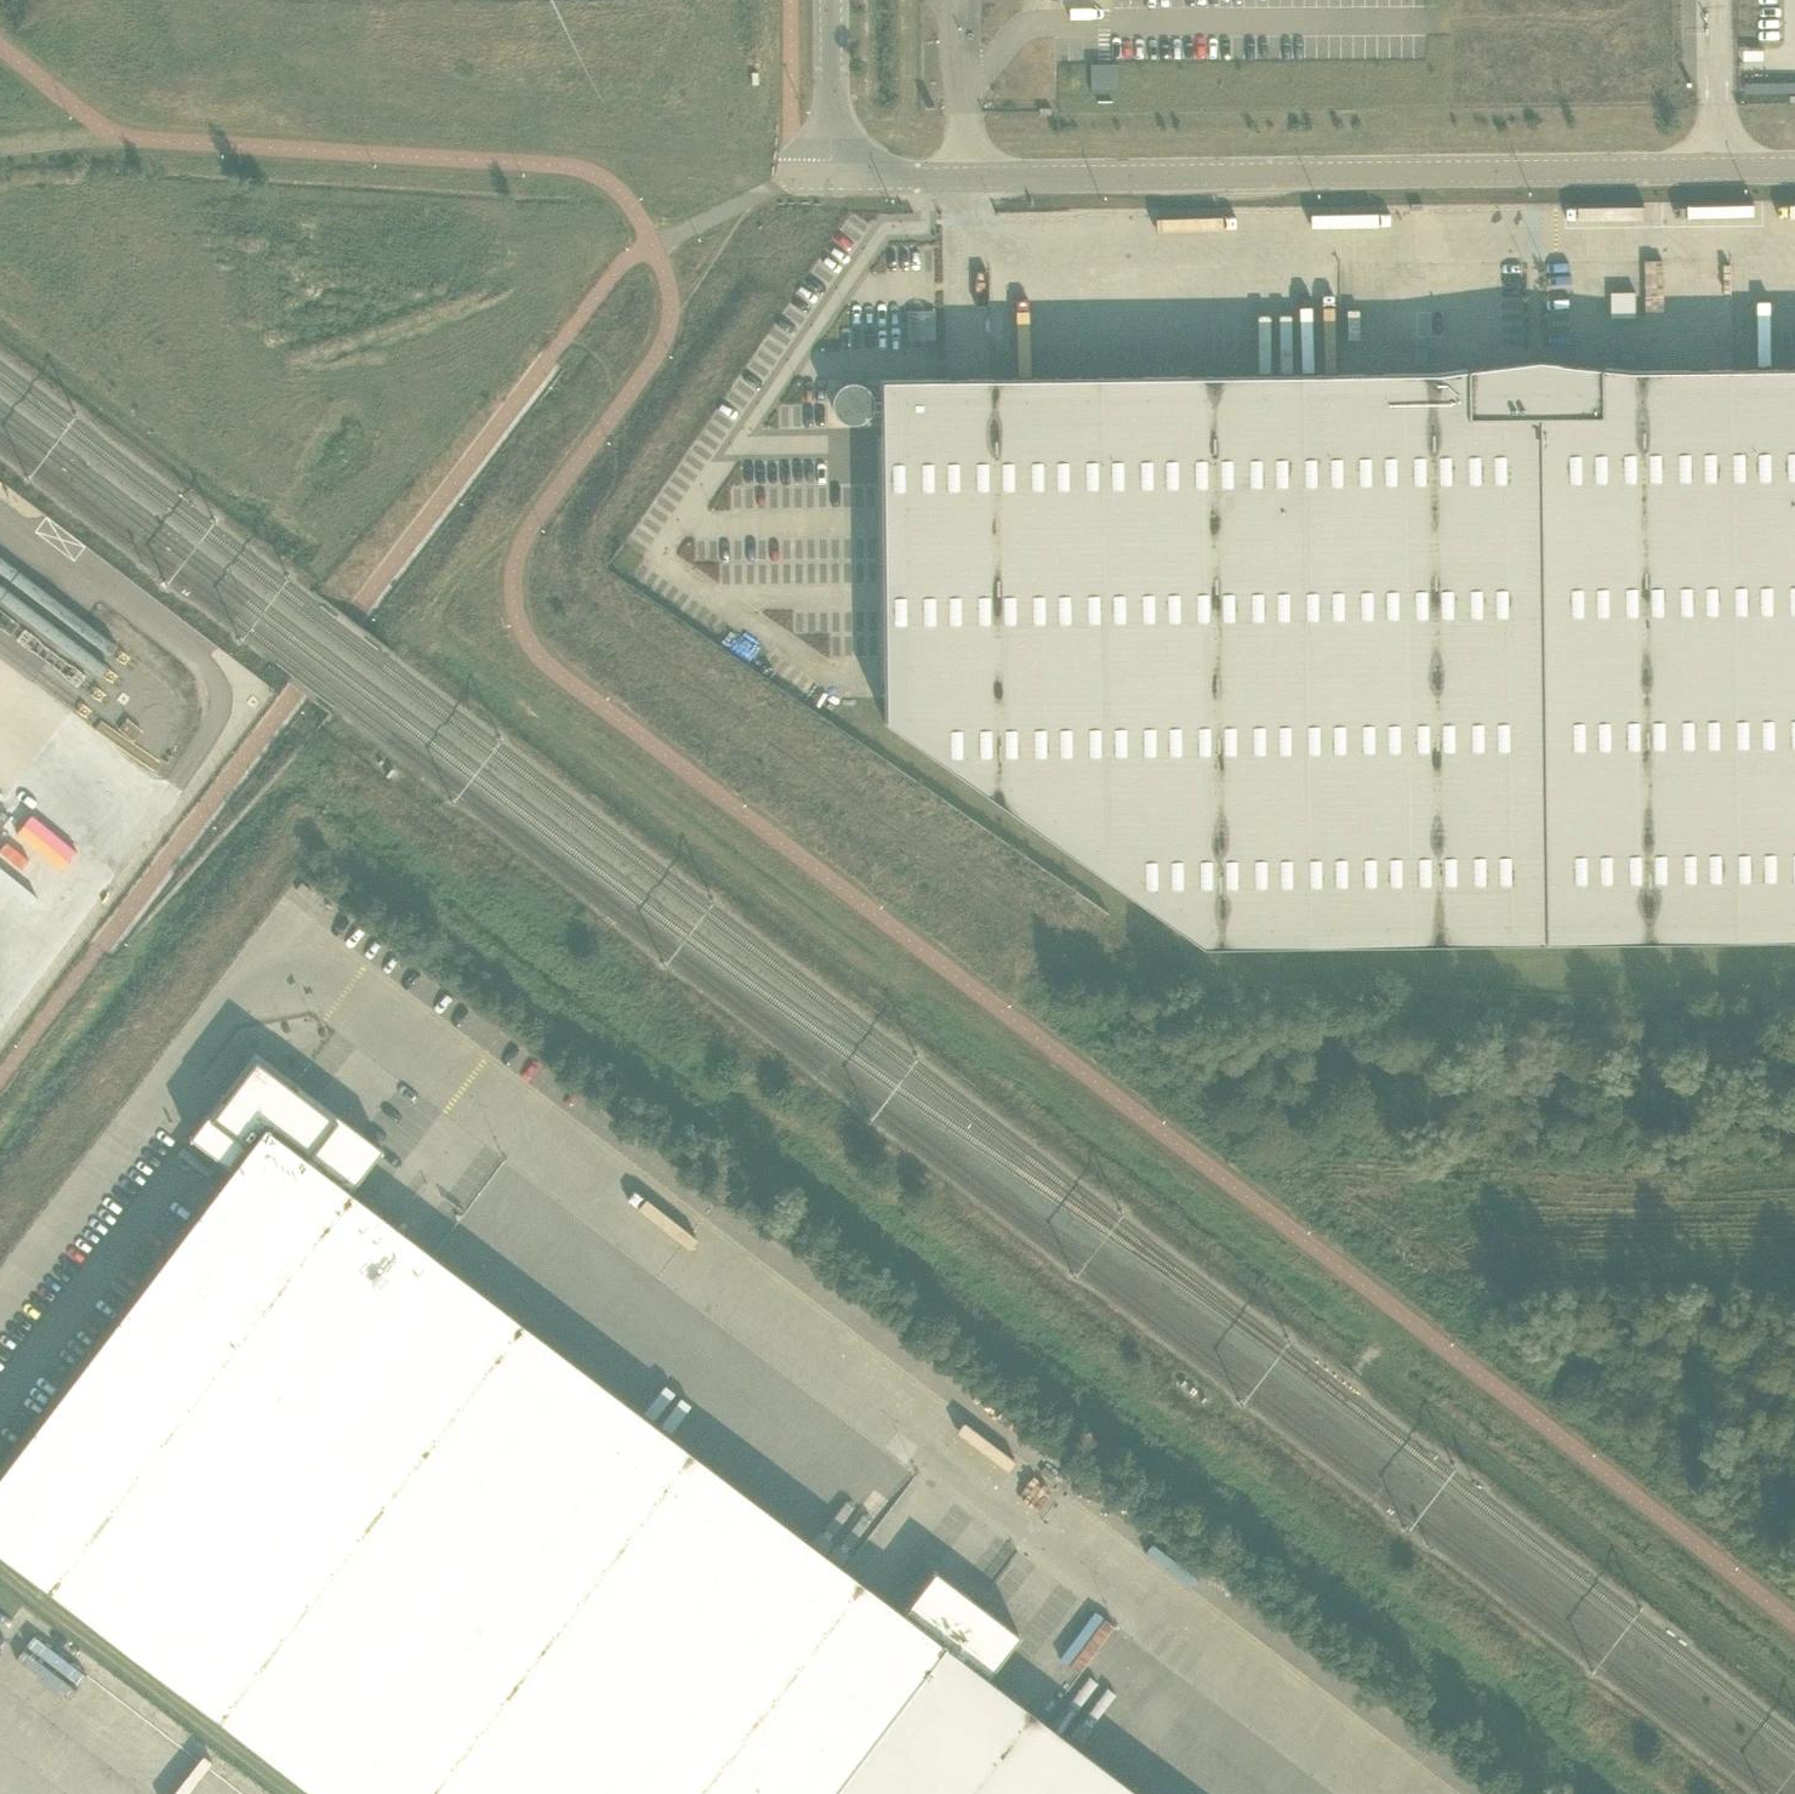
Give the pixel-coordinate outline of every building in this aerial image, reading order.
[(1119,88),(1119,62),(1091,61),(1091,87),(1119,88)] [(1536,360),(1435,373),(881,380),(885,723),(1201,947),(1794,940),(1794,368),(1638,370),(1536,360)] [(312,889),(301,881),(296,889),(306,896),(312,889)] [(988,1675),(1020,1633),(978,1601),(935,1568),(903,1610),(605,1384),(350,1190),(382,1148),(296,1083),(291,1090),(256,1063),(230,1098),(223,1093),(189,1137),(230,1167),(231,1168),(0,1472),(0,1554),(300,1783),(314,1793),(1145,1793),(988,1675)]
